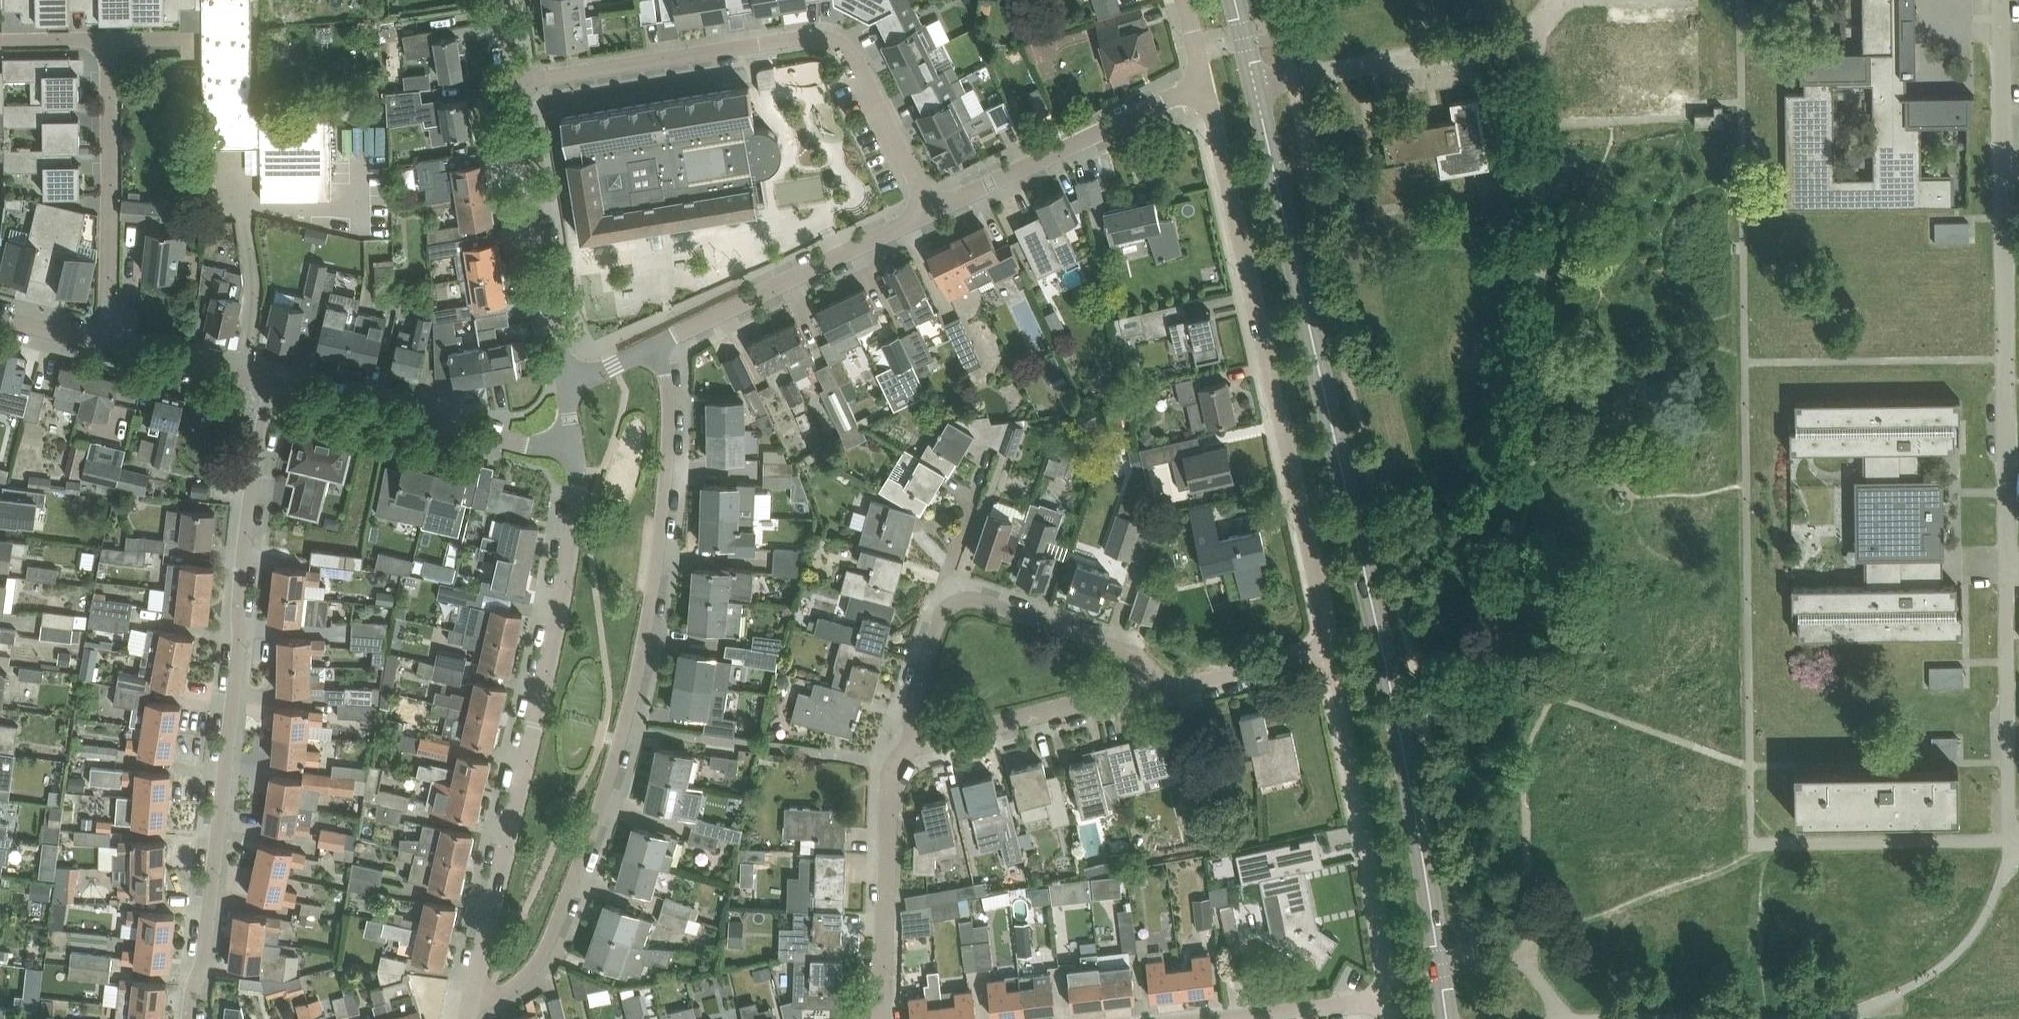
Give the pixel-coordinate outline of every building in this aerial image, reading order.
[(6,6),(6,9),(22,9),(22,21),(71,20),(71,8),(70,0),(6,0),(6,6)] [(134,19),(133,0),(71,0),(71,8),(86,8),(86,20),(134,19)] [(134,19),(181,18),(181,6),(198,6),(198,0),(133,0),(134,19)] [(204,145),(261,145),(261,146),(261,159),(261,199),(332,198),(332,196),(331,128),(331,109),(331,108),(264,108),(259,108),(253,109),(253,0),(204,0),(204,145)] [(545,4),(542,4),(544,16),(546,16),(547,18),(586,14),(585,0),(545,0),(545,4)] [(644,22),(658,19),(655,0),(639,0),(643,22),(644,22)] [(702,0),(661,0),(664,19),(677,16),(678,23),(682,23),(682,21),(687,20),(688,22),(705,19),(702,0)] [(705,19),(722,17),(721,15),(726,14),(727,16),(731,15),(730,8),(743,6),(742,0),(702,0),(705,19)] [(743,6),(756,4),(757,11),(761,11),(760,9),(765,8),(766,10),(783,7),(782,0),(742,0),(743,6)] [(853,9),(858,0),(841,0),(840,2),(853,9)] [(883,27),(917,10),(912,0),(858,0),(853,9),(866,16),(867,14),(873,17),(877,15),(883,27)] [(1099,17),(1122,9),(1119,0),(1094,0),(1099,17)] [(1863,50),(1797,50),(1797,52),(1804,52),(1805,92),(1787,92),(1787,91),(1786,92),(1787,206),(1962,204),(1962,203),(1953,203),(1952,175),(1922,176),(1922,121),(1967,120),(1968,154),(1969,154),(1969,95),(1975,95),(1975,93),(1902,94),(1902,74),(1916,74),(1916,0),(1863,0),(1863,50)] [(887,50),(894,65),(938,44),(926,20),(923,22),(917,10),(883,27),(889,39),(883,42),(884,45),(886,44),(889,49),(887,50)] [(556,46),(589,42),(600,41),(599,31),(605,30),(603,12),(586,14),(547,18),(549,42),(555,41),(556,46)] [(939,40),(949,35),(940,15),(930,20),(939,40)] [(1098,26),(1108,61),(1113,80),(1130,75),(1127,67),(1158,58),(1149,26),(1123,33),(1119,20),(1098,26)] [(442,78),(444,78),(464,74),(458,35),(437,38),(435,28),(404,34),(407,56),(438,52),(442,78)] [(938,44),(894,65),(902,81),(904,80),(906,85),(904,86),(906,89),(912,86),(918,98),(960,77),(954,64),(940,71),(929,49),(938,44)] [(5,79),(32,78),(45,78),(45,101),(45,103),(72,102),(80,102),(79,71),(71,71),(71,55),(4,56),(4,69),(5,79)] [(405,79),(404,61),(388,62),(390,85),(406,84),(406,88),(413,88),(413,78),(405,79)] [(773,66),(763,67),(760,70),(759,74),(760,85),(775,83),(773,66)] [(928,136),(964,119),(972,115),(973,115),(962,92),(966,90),(960,77),(918,98),(924,110),(918,113),(919,116),(921,115),(924,120),(922,121),(929,136),(928,136)] [(574,156),(569,157),(582,237),(727,213),(727,214),(760,209),(758,202),(769,201),(764,172),(766,171),(768,171),(776,166),(782,158),(784,150),(782,140),(777,133),(770,128),(761,126),(757,126),(750,85),(562,116),(568,148),(573,147),(574,156)] [(1035,107),(1047,102),(1039,86),(1027,92),(1035,107)] [(406,89),(385,91),(387,110),(413,106),(413,103),(418,102),(416,89),(422,89),(422,88),(410,88),(406,89)] [(1383,130),(1384,132),(1388,157),(1405,154),(1406,161),(1382,165),(1387,192),(1428,185),(1429,192),(1459,187),(1456,171),(1490,166),(1478,97),(1451,101),(1454,118),(1383,130)] [(413,106),(387,110),(389,125),(390,124),(390,123),(425,117),(426,124),(430,123),(430,124),(444,121),(447,139),(447,141),(448,141),(447,134),(457,133),(457,135),(473,132),(468,98),(443,102),(442,99),(424,101),(418,102),(413,103),(413,106)] [(988,108),(998,129),(1015,121),(1005,99),(988,108)] [(45,103),(45,101),(5,102),(5,110),(5,111),(5,124),(45,124),(46,147),(46,148),(72,148),(80,148),(80,116),(72,117),(72,102),(45,103)] [(977,145),(971,133),(964,119),(928,136),(939,158),(940,158),(941,160),(946,158),(947,160),(953,172),(966,166),(960,154),(977,145)] [(72,162),(72,148),(46,148),(46,147),(5,147),(6,170),(46,169),(46,194),(81,193),(80,162),(72,162)] [(463,153),(443,157),(445,168),(440,169),(434,176),(435,182),(429,184),(429,199),(488,191),(484,162),(465,165),(463,153)] [(132,190),(131,198),(124,197),(122,215),(153,219),(152,228),(150,228),(145,272),(176,275),(179,249),(185,250),(187,230),(168,228),(169,219),(171,220),(172,202),(141,199),(141,191),(132,190)] [(1064,190),(1049,197),(1048,195),(1042,198),(1041,196),(1035,199),(1041,213),(1016,226),(1024,244),(1039,275),(1065,262),(1067,268),(1081,261),(1064,225),(1078,218),(1073,208),(1064,190)] [(487,222),(488,233),(494,232),(492,220),(493,220),(488,191),(429,199),(430,214),(446,213),(446,204),(459,202),(463,223),(428,229),(429,243),(477,235),(475,224),(487,222)] [(23,207),(24,197),(7,195),(6,205),(23,207)] [(1105,210),(1109,230),(1111,238),(1150,228),(1159,255),(1181,250),(1173,219),(1160,219),(1155,198),(1105,210)] [(29,242),(9,237),(0,276),(29,283),(31,276),(46,279),(63,204),(39,199),(29,242)] [(58,290),(68,292),(87,297),(97,258),(77,253),(87,210),(63,204),(46,279),(60,283),(59,287),(58,290)] [(1970,242),(1969,221),(1936,221),(1936,242),(1970,242)] [(985,224),(954,239),(961,255),(965,253),(979,283),(993,278),(996,282),(1014,274),(1020,287),(1029,283),(1023,270),(1010,241),(996,248),(985,224)] [(329,230),(321,229),(319,228),(317,241),(326,243),(329,230)] [(488,233),(477,235),(429,243),(430,258),(456,253),(460,277),(502,270),(497,241),(496,241),(494,232),(488,233)] [(951,297),(971,287),(979,283),(965,253),(961,255),(954,239),(929,251),(937,267),(932,269),(939,283),(943,281),(951,297)] [(296,346),(302,320),(316,320),(323,287),(327,269),(328,264),(312,260),(305,294),(277,288),(270,319),(273,320),(269,339),(296,346)] [(890,292),(906,326),(907,328),(936,314),(926,292),(910,260),(886,272),(895,289),(890,292)] [(204,262),(203,270),(201,290),(210,292),(206,308),(212,309),(208,326),(233,331),(241,298),(240,298),(244,282),(243,271),(204,262)] [(375,265),(377,307),(397,306),(395,264),(375,265)] [(327,269),(323,287),(333,289),(337,270),(327,269)] [(462,288),(466,291),(470,315),(477,314),(508,309),(506,299),(502,270),(460,277),(462,288)] [(842,297),(859,334),(881,323),(878,316),(879,315),(874,304),(865,286),(842,297)] [(827,327),(832,338),(822,343),(830,361),(841,384),(851,379),(842,358),(848,355),(845,349),(862,341),(859,334),(842,297),(818,309),(827,327)] [(419,375),(424,355),(432,316),(434,316),(434,309),(434,306),(421,303),(419,313),(415,331),(401,328),(396,349),(392,368),(396,369),(397,372),(403,373),(405,372),(419,375)] [(358,312),(349,310),(349,309),(330,304),(323,332),(319,351),(335,355),(335,352),(349,354),(356,324),(358,312)] [(434,320),(444,319),(455,317),(463,316),(460,304),(434,309),(434,316),(434,317),(434,320)] [(1166,320),(1162,305),(1141,310),(1144,325),(1166,320)] [(498,342),(496,324),(510,322),(508,309),(477,314),(477,315),(479,327),(481,345),(488,379),(519,374),(516,357),(513,340),(498,342)] [(1211,309),(1169,319),(1173,331),(1176,347),(1193,344),(1197,362),(1222,356),(1211,309)] [(356,324),(349,354),(377,361),(381,342),(387,317),(373,314),(370,328),(356,324)] [(974,347),(960,316),(944,323),(959,354),(974,347)] [(481,345),(459,348),(455,317),(434,320),(436,356),(450,356),(456,384),(488,379),(481,345)] [(796,319),(773,331),(787,360),(796,379),(810,372),(807,365),(816,361),(812,354),(813,354),(796,319)] [(902,335),(916,367),(927,361),(934,358),(920,327),(902,335)] [(787,360),(773,331),(750,342),(758,360),(763,371),(787,360)] [(916,367),(902,335),(900,332),(882,341),(893,364),(877,372),(894,409),(927,393),(920,377),(915,367),(916,367)] [(24,418),(32,388),(22,386),(28,359),(18,357),(20,351),(0,346),(0,383),(18,388),(13,408),(24,410),(22,417),(24,418)] [(741,351),(726,358),(739,385),(754,378),(741,351)] [(843,435),(861,426),(841,384),(830,361),(816,368),(825,387),(821,389),(843,435)] [(927,361),(916,367),(915,367),(920,377),(927,374),(930,367),(927,361)] [(54,406),(79,412),(89,371),(64,365),(54,406)] [(79,412),(99,416),(110,419),(119,378),(89,371),(79,412)] [(1181,402),(1187,401),(1193,427),(1210,423),(1236,417),(1227,380),(1202,386),(1200,375),(1176,380),(1181,402)] [(790,405),(792,404),(804,398),(795,379),(781,386),(790,405)] [(756,387),(745,392),(764,430),(775,427),(756,387)] [(46,392),(32,388),(24,418),(39,421),(41,414),(46,392)] [(160,432),(154,459),(154,460),(170,464),(178,429),(179,429),(186,398),(172,394),(171,392),(166,391),(163,392),(158,391),(154,411),(150,430),(160,432)] [(1955,419),(1959,419),(1961,419),(1960,397),(1795,399),(1796,428),(1790,428),(1790,450),(1792,450),(1792,449),(1865,448),(1866,484),(1862,484),(1863,549),(1867,549),(1867,584),(1794,585),(1792,585),(1792,607),(1798,607),(1798,635),(1963,633),(1963,611),(1957,611),(1957,583),(1955,583),(1943,583),(1943,546),(1937,546),(1937,500),(1921,500),(1921,448),(1954,447),(1954,448),(1955,448),(1955,419)] [(804,398),(792,404),(797,413),(808,407),(804,398)] [(709,400),(710,428),(745,428),(744,400),(709,400)] [(961,424),(958,422),(950,417),(933,444),(929,441),(920,456),(920,457),(946,472),(950,474),(962,454),(974,433),(975,432),(999,447),(1008,420),(993,421),(989,413),(966,416),(961,424)] [(1026,426),(1025,425),(1008,420),(999,447),(1016,453),(1026,426)] [(318,517),(329,472),(344,475),(353,437),(301,425),(292,463),(295,464),(291,480),(299,482),(292,510),(318,517)] [(1148,426),(1139,435),(1150,445),(1158,436),(1148,426)] [(745,428),(710,428),(710,458),(745,458),(745,428)] [(1192,437),(1172,442),(1140,449),(1144,463),(1173,456),(1178,476),(1189,473),(1192,485),(1233,476),(1226,445),(1195,452),(1192,437)] [(73,442),(64,474),(84,479),(90,456),(88,455),(90,447),(73,442)] [(879,490),(918,511),(921,513),(946,472),(920,457),(920,456),(905,446),(904,447),(897,459),(913,469),(905,482),(889,473),(879,490)] [(1136,465),(1143,463),(1140,449),(1132,450),(1136,465)] [(1050,455),(1045,470),(1057,474),(1062,459),(1050,455)] [(122,465),(90,456),(84,479),(117,488),(122,465)] [(764,472),(796,472),(793,461),(764,461),(764,472)] [(424,520),(425,515),(436,471),(405,464),(403,474),(386,470),(377,508),(381,509),(394,512),(409,516),(424,520)] [(7,480),(10,468),(0,465),(0,479),(7,480)] [(122,465),(117,488),(145,495),(150,473),(122,465)] [(467,502),(460,500),(462,493),(466,479),(436,471),(425,515),(424,520),(422,525),(459,534),(467,502)] [(797,473),(796,472),(764,472),(764,486),(792,486),(792,499),(809,499),(806,491),(800,473),(797,473)] [(509,513),(508,518),(529,523),(529,522),(535,496),(504,488),(506,476),(493,473),(491,485),(485,507),(509,513)] [(47,489),(50,490),(51,482),(52,477),(30,474),(28,487),(47,489)] [(67,491),(81,492),(82,481),(68,479),(67,484),(67,491)] [(473,504),(485,507),(491,485),(478,482),(475,497),(473,504)] [(703,513),(754,515),(755,515),(756,482),(738,482),(738,486),(705,484),(703,513)] [(208,497),(209,485),(193,483),(192,496),(208,497)] [(45,504),(47,489),(28,487),(5,484),(3,495),(0,494),(0,520),(3,520),(17,522),(17,520),(34,523),(37,503),(45,504)] [(1011,559),(1019,537),(1025,517),(1024,517),(1027,509),(999,500),(994,501),(991,511),(990,511),(975,555),(984,558),(985,562),(993,564),(996,562),(998,562),(1000,555),(1011,559)] [(1211,500),(1192,505),(1190,505),(1205,571),(1236,563),(1243,595),(1266,590),(1266,593),(1268,593),(1260,558),(1267,556),(1260,528),(1220,537),(1211,500)] [(1031,501),(1025,517),(1019,537),(1027,540),(1020,561),(1023,562),(1018,577),(1044,586),(1051,567),(1055,553),(1043,550),(1048,537),(1049,537),(1057,510),(1049,507),(1031,501)] [(1134,546),(1142,521),(1146,509),(1121,501),(1117,512),(1104,550),(1130,558),(1134,546)] [(905,558),(918,511),(890,504),(883,533),(878,532),(877,532),(863,528),(858,545),(861,546),(905,558)] [(216,512),(196,510),(185,508),(184,509),(175,508),(174,521),(183,522),(181,540),(192,541),(212,544),(216,512)] [(753,524),(754,515),(703,513),(702,543),(736,544),(736,548),(763,549),(763,541),(755,540),(756,524),(753,524)] [(341,520),(326,517),(324,524),(339,527),(341,520)] [(484,534),(482,545),(531,556),(539,524),(529,522),(529,523),(508,518),(507,518),(502,538),(484,534)] [(167,538),(139,535),(137,547),(147,548),(165,550),(167,538)] [(10,566),(12,553),(26,555),(29,542),(1,537),(0,537),(0,564),(10,566)] [(146,549),(147,548),(137,547),(126,546),(126,548),(103,545),(101,559),(110,560),(145,564),(146,549)] [(481,590),(489,592),(509,596),(512,584),(524,587),(531,556),(482,545),(479,556),(497,561),(492,579),(484,578),(481,590)] [(847,567),(841,589),(892,602),(905,558),(861,546),(857,561),(873,565),(870,573),(847,567)] [(330,563),(352,566),(363,567),(364,554),(313,547),(312,556),(311,561),(321,562),(330,563)] [(774,547),(773,559),(803,561),(803,548),(774,547)] [(410,573),(414,559),(406,557),(402,572),(410,573)] [(1111,572),(1093,566),(1069,558),(1063,576),(1072,579),(1067,594),(1100,605),(1104,593),(1119,598),(1123,585),(1108,580),(1111,572)] [(803,561),(773,559),(773,573),(802,575),(803,561)] [(168,560),(165,587),(212,592),(215,566),(168,560)] [(444,562),(441,577),(453,580),(457,565),(444,562)] [(58,567),(28,563),(26,577),(56,581),(58,567)] [(351,577),(352,566),(330,563),(329,575),(351,577)] [(276,565),(275,569),(273,591),(305,594),(307,581),(320,582),(321,574),(322,570),(321,570),(295,567),(276,565)] [(693,597),(744,601),(744,600),(728,599),(729,589),(751,591),(753,567),(725,566),(724,570),(695,568),(693,597)] [(485,591),(454,584),(451,598),(472,603),(482,605),(485,591)] [(212,592),(165,587),(162,614),(209,619),(212,592)] [(1153,623),(1163,595),(1140,587),(1130,615),(1153,623)] [(896,604),(892,602),(841,589),(840,590),(850,593),(844,613),(861,618),(859,626),(832,618),(828,634),(884,649),(896,604)] [(305,594),(273,591),(269,618),(326,624),(329,597),(305,595),(305,594)] [(394,593),(379,591),(378,601),(393,603),(394,593)] [(133,602),(105,598),(93,596),(91,610),(131,616),(133,602)] [(691,626),(711,627),(724,629),(724,633),(741,634),(744,601),(693,597),(691,626)] [(395,615),(406,617),(408,609),(405,603),(397,601),(395,615)] [(469,615),(468,620),(466,631),(517,642),(523,613),(494,606),(494,608),(482,605),(472,603),(469,615)] [(74,627),(74,626),(86,628),(86,626),(74,625),(76,613),(44,609),(42,623),(74,627)] [(129,630),(131,616),(91,610),(88,626),(123,632),(123,629),(129,630)] [(76,613),(74,625),(86,626),(88,615),(76,613)] [(816,628),(818,620),(810,618),(808,626),(816,628)] [(352,623),(352,634),(386,636),(387,622),(353,620),(352,623)] [(40,638),(72,642),(72,640),(74,627),(42,623),(40,638)] [(0,626),(0,640),(14,643),(16,628),(0,626)] [(195,636),(175,632),(149,626),(146,639),(143,653),(144,653),(156,655),(189,662),(195,636)] [(81,628),(74,627),(72,640),(80,641),(81,628)] [(450,628),(448,639),(463,642),(462,645),(484,649),(481,664),(510,671),(517,642),(466,631),(450,628)] [(385,650),(386,636),(352,634),(351,644),(351,648),(385,650)] [(754,634),(752,647),(781,650),(782,637),(754,634)] [(835,670),(831,684),(860,693),(873,696),(886,650),(884,649),(828,634),(827,635),(841,639),(833,670),(835,670)] [(326,637),(300,638),(280,637),(279,663),(313,664),(313,651),(326,650),(326,637)] [(752,647),(751,659),(779,662),(781,650),(752,647)] [(434,663),(464,669),(466,660),(468,655),(438,648),(434,663)] [(392,686),(401,653),(391,650),(382,683),(392,686)] [(71,652),(63,651),(62,662),(70,662),(71,652)] [(682,651),(677,679),(728,687),(732,659),(717,657),(717,656),(682,651)] [(156,655),(144,653),(140,672),(121,669),(118,683),(151,690),(152,681),(184,688),(189,662),(156,655)] [(93,678),(95,669),(92,665),(83,663),(80,676),(93,678)] [(326,691),(326,686),(326,677),(326,664),(313,664),(279,663),(279,686),(279,691),(299,691),(325,691),(326,691)] [(463,676),(464,669),(434,663),(431,677),(461,684),(463,676)] [(44,668),(20,665),(18,677),(42,680),(44,668)] [(1964,686),(1964,665),(1930,665),(1930,687),(1964,686)] [(786,673),(781,674),(778,678),(778,683),(782,686),(787,685),(790,681),(789,676),(786,673)] [(476,679),(473,695),(453,690),(453,693),(437,689),(434,700),(500,716),(507,686),(476,679)] [(673,709),(693,712),(707,714),(704,729),(703,728),(703,730),(735,735),(737,717),(724,715),(728,687),(677,679),(673,709)] [(857,705),(860,693),(831,684),(831,685),(814,680),(811,692),(800,689),(792,719),(833,730),(852,735),(855,725),(856,725),(858,718),(857,718),(860,705),(857,705)] [(151,690),(118,683),(114,703),(133,706),(133,710),(130,723),(177,731),(181,704),(149,699),(151,690)] [(346,702),(373,703),(374,687),(346,686),(346,702)] [(13,699),(38,703),(39,692),(15,688),(13,699)] [(500,716),(434,700),(431,711),(455,716),(451,734),(464,737),(493,744),(500,716)] [(377,703),(373,703),(346,702),(340,702),(339,715),(377,718),(377,703)] [(325,710),(298,708),(278,706),(276,732),(308,735),(310,721),(323,723),(325,710)] [(1241,714),(1245,734),(1249,749),(1251,749),(1259,783),(1282,778),(1302,774),(1293,731),(1269,735),(1264,709),(1241,714)] [(376,727),(402,733),(405,721),(379,715),(376,727)] [(0,751),(15,752),(15,751),(19,725),(0,722),(0,751)] [(173,757),(177,731),(130,723),(126,749),(173,757)] [(273,759),(293,761),(319,763),(321,750),(320,750),(321,737),(308,736),(308,735),(276,732),(273,759)] [(1114,771),(1120,794),(1143,788),(1140,777),(1147,775),(1178,767),(1169,733),(1151,738),(1150,734),(1147,735),(1148,742),(1142,744),(1141,743),(1140,742),(1139,741),(1138,741),(1122,745),(1121,741),(1109,745),(1107,745),(1114,771)] [(1958,735),(1932,735),(1932,757),(1958,756),(1958,735)] [(451,743),(421,736),(417,752),(447,759),(451,743)] [(117,746),(89,743),(78,742),(77,754),(116,758),(117,746)] [(1071,763),(1079,797),(1083,814),(1122,804),(1120,794),(1114,771),(1107,745),(1094,748),(1096,757),(1071,763)] [(659,747),(653,775),(686,782),(692,754),(659,747)] [(1194,769),(1197,785),(1211,782),(1203,749),(1190,752),(1191,757),(1194,769)] [(416,775),(431,778),(431,777),(483,789),(490,760),(461,753),(457,768),(430,762),(430,764),(419,762),(416,774),(416,775)] [(712,754),(711,766),(726,768),(725,776),(736,777),(738,757),(712,754)] [(1181,760),(1184,771),(1194,769),(1191,757),(1181,760)] [(1067,805),(1059,773),(1047,776),(1043,761),(1012,769),(1015,781),(1013,781),(1015,786),(1017,785),(1021,803),(1046,797),(1049,810),(1067,805)] [(365,792),(364,799),(381,803),(384,789),(380,788),(385,766),(369,762),(367,778),(365,792)] [(333,763),(331,774),(351,776),(352,765),(333,763)] [(1958,765),(1794,767),(1795,818),(1959,816),(1958,765)] [(136,783),(135,796),(169,799),(171,772),(151,770),(123,768),(122,782),(136,783)] [(272,774),(268,800),(300,804),(318,808),(320,791),(354,794),(354,790),(356,776),(351,776),(331,774),(303,771),(303,779),(272,774)] [(0,796),(0,798),(9,799),(9,798),(13,774),(0,772),(0,796)] [(964,781),(972,812),(968,813),(973,831),(1006,822),(1002,804),(1001,804),(993,773),(964,781)] [(70,775),(69,788),(81,789),(82,776),(70,775)] [(691,828),(719,835),(741,841),(744,828),(697,816),(698,812),(696,812),(702,786),(686,782),(653,775),(646,804),(680,811),(678,816),(692,823),(691,828)] [(354,790),(365,792),(367,778),(366,778),(356,776),(354,790)] [(483,789),(431,777),(431,778),(425,805),(477,817),(483,789)] [(1212,784),(1199,786),(1201,796),(1214,793),(1212,784)] [(63,790),(51,789),(49,802),(62,803),(63,790)] [(167,825),(169,799),(135,796),(117,795),(115,821),(147,824),(167,825)] [(914,871),(936,872),(937,856),(959,850),(947,797),(923,803),(926,814),(923,815),(922,824),(916,826),(919,841),(915,842),(914,871)] [(310,834),(314,808),(318,809),(318,808),(300,804),(268,800),(264,827),(310,834)] [(404,808),(380,803),(377,816),(400,822),(404,808)] [(52,804),(52,805),(50,823),(62,824),(64,807),(64,806),(52,804)] [(816,850),(817,850),(847,851),(847,850),(845,850),(846,838),(847,838),(847,825),(848,825),(849,822),(848,822),(848,807),(828,807),(786,805),(785,836),(802,836),(801,849),(816,850)] [(93,817),(83,816),(82,826),(92,827),(93,817)] [(112,820),(98,819),(97,828),(111,830),(112,820)] [(422,836),(400,837),(400,846),(401,847),(467,861),(473,833),(425,822),(422,836)] [(635,825),(627,853),(661,863),(671,866),(679,838),(654,831),(635,825)] [(335,848),(345,850),(348,832),(322,828),(321,830),(319,845),(321,845),(334,848),(335,848)] [(716,848),(719,835),(691,828),(688,841),(716,848)] [(74,843),(110,844),(111,831),(74,829),(74,833),(74,842),(74,843)] [(345,850),(355,851),(358,833),(348,831),(348,832),(345,850)] [(6,834),(0,834),(0,872),(1,872),(3,862),(8,863),(11,837),(6,836),(6,834)] [(1236,853),(1242,882),(1259,879),(1258,877),(1305,867),(1306,869),(1322,865),(1315,836),(1236,853)] [(113,851),(113,866),(166,867),(166,840),(119,840),(118,851),(113,851)] [(261,842),(256,868),(288,875),(291,862),(305,864),(308,851),(281,846),(261,842)] [(467,861),(401,847),(399,856),(415,860),(411,879),(441,886),(460,890),(467,861)] [(766,848),(740,847),(740,860),(766,861),(766,848)] [(353,860),(355,851),(345,850),(335,848),(334,857),(353,860)] [(1134,863),(1131,848),(1109,853),(1112,867),(1134,863)] [(817,850),(817,858),(802,858),(805,876),(802,877),(800,880),(800,884),(802,887),(804,888),(807,890),(809,908),(794,907),(794,908),(843,910),(845,910),(847,851),(817,850)] [(637,887),(654,892),(661,863),(627,853),(618,882),(637,887)] [(382,881),(384,870),(385,868),(354,861),(351,874),(382,881)] [(74,901),(75,882),(78,882),(79,866),(58,865),(57,881),(54,899),(74,901)] [(166,867),(113,866),(112,882),(118,882),(118,893),(166,894),(166,867)] [(1263,896),(1265,895),(1273,934),(1283,940),(1294,948),(1297,944),(1323,961),(1338,939),(1318,925),(1305,867),(1259,877),(1263,896)] [(288,875),(256,868),(250,894),(269,898),(296,904),(299,890),(286,888),(288,875)] [(349,887),(379,894),(382,881),(351,874),(349,887)] [(1121,874),(1092,876),(1094,897),(1123,895),(1121,874)] [(1089,877),(1077,878),(1080,899),(1092,898),(1089,877)] [(52,883),(32,881),(30,897),(50,900),(52,883)] [(928,890),(930,903),(959,898),(977,894),(975,883),(928,890)] [(1212,904),(1233,899),(1229,883),(1210,887),(1212,904)] [(978,895),(990,893),(989,885),(976,887),(978,895)] [(662,908),(689,916),(693,905),(693,904),(666,895),(662,908)] [(1193,899),(1196,928),(1212,926),(1209,897),(1193,899)] [(930,903),(933,919),(962,914),(959,898),(930,903)] [(428,899),(423,921),(422,928),(450,934),(457,906),(437,901),(428,899)] [(322,905),(303,901),(301,914),(302,914),(315,916),(320,917),(322,905)] [(606,902),(597,930),(602,932),(644,945),(653,919),(639,915),(640,914),(625,909),(606,902)] [(930,903),(902,908),(903,923),(933,919),(930,903)] [(1220,908),(1230,955),(1244,952),(1234,905),(1220,908)] [(175,913),(155,911),(128,908),(127,921),(140,922),(139,936),(172,940),(175,913)] [(685,929),(686,928),(698,932),(701,920),(697,919),(689,916),(662,908),(658,920),(685,929)] [(795,938),(794,956),(810,956),(812,956),(841,957),(843,910),(794,908),(793,938),(795,938)] [(384,920),(401,923),(403,916),(403,913),(386,909),(384,920)] [(236,911),(233,938),(266,941),(265,942),(279,943),(280,929),(281,929),(283,916),(256,913),(236,911)] [(66,915),(53,913),(51,927),(64,929),(66,915)] [(315,916),(302,914),(300,921),(314,924),(315,916)] [(966,970),(978,969),(973,918),(960,920),(966,970)] [(744,920),(730,919),(728,945),(743,946),(744,920)] [(401,923),(384,920),(381,931),(401,936),(400,941),(418,945),(416,957),(424,959),(443,963),(450,934),(422,928),(401,923)] [(1018,956),(1034,954),(1031,921),(1029,921),(1014,923),(1018,956)] [(1138,950),(1134,922),(1120,924),(1124,952),(1138,950)] [(974,925),(979,968),(988,967),(994,967),(989,923),(974,925)] [(602,932),(597,930),(587,957),(619,968),(617,973),(627,977),(629,971),(636,974),(642,970),(645,962),(652,964),(654,959),(668,964),(674,948),(644,946),(644,945),(602,932)] [(172,940),(139,936),(137,949),(124,947),(123,961),(149,964),(169,966),(172,940)] [(288,953),(280,953),(281,943),(279,943),(265,942),(266,941),(233,938),(231,955),(230,964),(250,966),(262,967),(261,976),(285,979),(288,953)] [(9,959),(10,950),(0,948),(0,957),(9,959)] [(70,963),(110,968),(112,955),(72,951),(70,963)] [(1072,1006),(1104,1002),(1100,966),(1098,952),(1081,954),(1083,967),(1069,969),(1070,980),(1069,980),(1070,986),(1072,1006)] [(1215,989),(1213,969),(1212,963),(1211,963),(1209,952),(1193,954),(1195,965),(1180,967),(1184,993),(1215,989)] [(379,969),(405,972),(408,960),(382,954),(379,969)] [(812,956),(810,956),(794,956),(793,1004),(807,1005),(842,1006),(844,957),(812,956)] [(1164,958),(1149,960),(1150,971),(1149,971),(1152,997),(1184,993),(1180,967),(1166,969),(1165,958),(1164,958)] [(772,960),(773,969),(784,968),(784,959),(772,960)] [(699,963),(701,973),(713,970),(711,960),(699,963)] [(110,968),(70,963),(70,964),(57,962),(55,975),(109,981),(110,968)] [(1112,964),(1100,966),(1104,1002),(1136,998),(1134,979),(1133,973),(1131,973),(1130,962),(1112,964)] [(770,965),(753,969),(756,980),(773,976),(770,965)] [(410,976),(411,977),(411,972),(405,972),(379,969),(378,969),(382,984),(392,1018),(423,1018),(420,1007),(417,1008),(412,993),(414,992),(410,976)] [(584,976),(571,969),(575,987),(586,984),(584,976)] [(943,1003),(939,969),(928,970),(930,983),(925,983),(926,995),(911,996),(912,1007),(911,1007),(913,1018),(945,1018),(943,1003)] [(1056,1008),(1054,988),(1053,982),(1052,982),(1050,972),(1020,975),(1022,986),(1025,1012),(1056,1008)] [(241,975),(241,977),(240,985),(266,988),(263,978),(241,975)] [(588,990),(609,986),(585,976),(588,990)] [(118,1003),(164,1009),(167,982),(147,980),(121,977),(120,983),(118,1003)] [(993,1016),(1025,1012),(1022,986),(1007,988),(1006,977),(989,979),(991,990),(990,990),(993,1016)] [(382,984),(373,987),(377,1003),(381,1002),(385,1017),(379,1018),(392,1018),(382,984)] [(625,995),(631,1018),(646,1018),(644,1010),(660,1006),(655,987),(625,995)] [(957,1001),(943,1003),(945,1018),(977,1018),(975,999),(972,999),(971,988),(956,990),(957,1001)] [(349,1014),(359,1011),(360,1011),(355,991),(344,994),(349,1014)] [(39,1010),(40,996),(25,994),(16,993),(15,1008),(39,1010)] [(338,1017),(344,1015),(349,1014),(344,994),(333,997),(338,1017)] [(560,996),(549,998),(554,1018),(566,1018),(560,996)] [(239,999),(226,998),(225,1018),(237,1018),(239,999)] [(309,1001),(314,1018),(328,1018),(326,1013),(324,1013),(320,998),(309,1001)] [(309,1001),(297,1004),(301,1018),(314,1018),(309,1001)] [(118,1003),(118,1005),(116,1017),(116,1018),(163,1018),(164,1009),(118,1003)] [(696,1014),(694,1004),(672,1010),(674,1018),(697,1018),(696,1014)]
